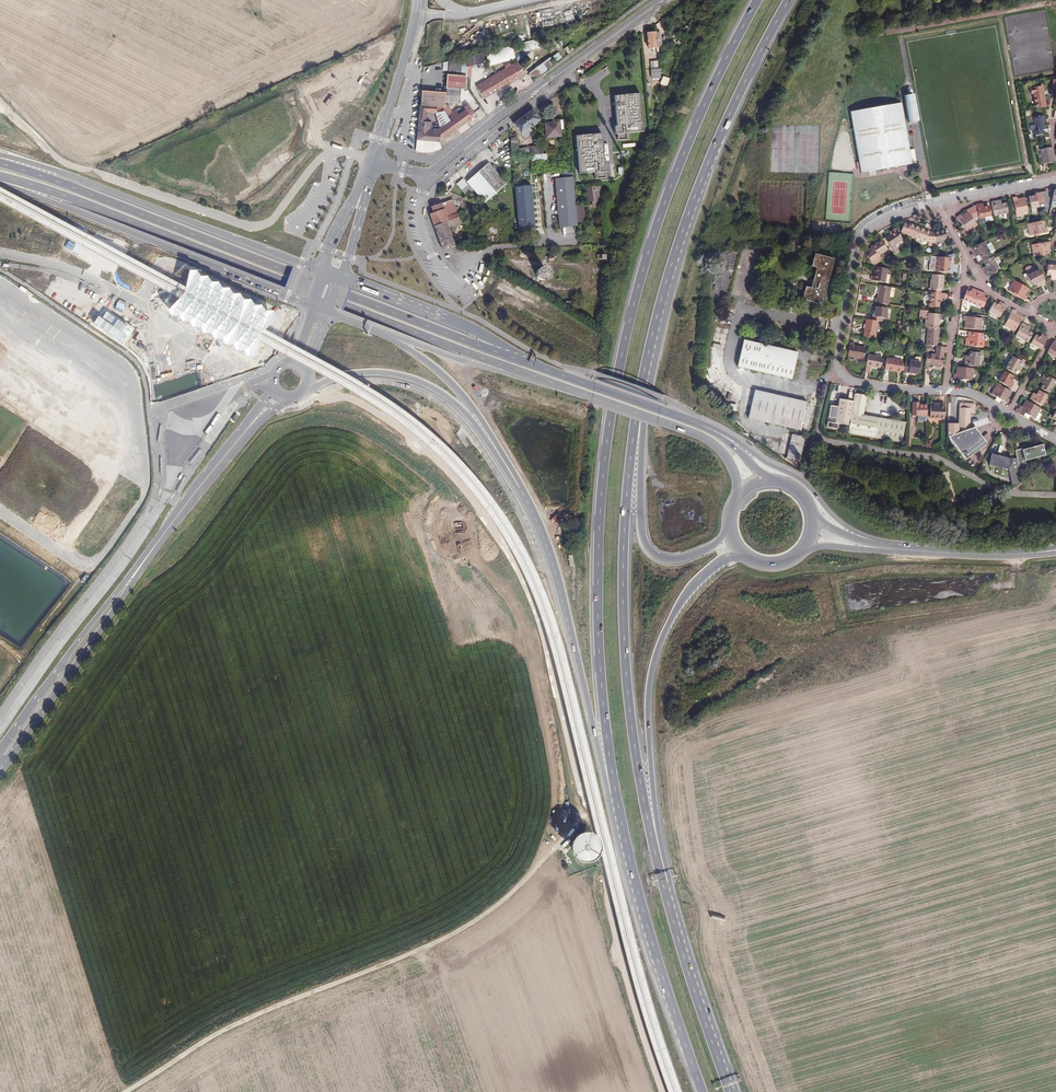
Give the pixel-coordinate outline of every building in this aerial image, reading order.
[(541,39),(521,44),(523,52),(543,47),(541,39)] [(516,59),(513,48),(487,55),(490,66),(516,59)] [(481,53),(465,57),(465,65),(469,64),(483,61),(481,53)] [(532,83),(554,67),(549,59),(526,75),(532,83)] [(650,70),(659,69),(659,61),(649,62),(650,70)] [(448,62),(447,75),(459,76),(459,63),(448,62)] [(488,92),(516,73),(510,63),(481,83),(488,92)] [(447,75),(445,75),(445,88),(464,88),(464,76),(459,76),(447,75)] [(663,76),(660,83),(666,85),(669,78),(663,76)] [(1034,94),(1036,108),(1045,107),(1046,106),(1044,95),(1043,96),(1043,92),(1042,86),(1030,88),(1032,94),(1034,94)] [(445,90),(445,104),(457,104),(458,91),(445,90)] [(443,93),(423,91),(422,106),(434,106),(443,107),(443,93)] [(641,92),(615,95),(618,125),(616,125),(617,133),(644,131),(641,92)] [(912,92),(904,94),(909,121),(917,120),(912,92)] [(304,96),(291,102),(298,119),(311,113),(304,96)] [(902,102),(852,110),(862,171),(912,162),(902,102)] [(442,116),(443,107),(434,106),(434,111),(438,126),(441,143),(455,132),(448,123),(442,116)] [(447,113),(442,116),(448,123),(463,110),(461,107),(450,116),(447,113)] [(541,119),(534,109),(515,123),(526,138),(534,132),(531,126),(541,119)] [(274,110),(262,115),(266,125),(278,120),(274,110)] [(463,110),(448,123),(455,132),(474,118),(469,111),(466,114),(463,110)] [(1045,130),(1044,123),(1043,117),(1034,118),(1036,131),(1033,131),(1034,135),(1042,134),(1042,130),(1045,130)] [(547,123),(548,135),(548,137),(562,136),(562,128),(562,123),(561,119),(555,120),(555,122),(547,123)] [(233,141),(244,136),(237,121),(227,126),(233,141)] [(426,121),(421,121),(419,140),(423,141),(423,146),(437,148),(441,143),(438,126),(430,126),(429,121),(426,121)] [(225,127),(216,131),(222,146),(231,142),(225,127)] [(597,134),(600,172),(610,171),(609,163),(607,163),(604,133),(597,134)] [(513,156),(522,155),(530,154),(529,149),(529,147),(519,148),(518,134),(512,137),(513,156)] [(580,173),(600,172),(597,134),(577,136),(580,173)] [(531,148),(532,154),(540,153),(544,153),(543,145),(534,146),(531,146),(531,148)] [(233,150),(237,159),(244,156),(240,146),(233,150)] [(1051,147),(1039,149),(1042,165),(1054,162),(1051,147)] [(242,170),(254,165),(249,155),(238,160),(242,170)] [(485,161),(464,179),(480,201),(503,184),(485,161)] [(559,227),(577,226),(574,178),(556,180),(559,227)] [(462,191),(465,188),(461,182),(457,185),(462,191)] [(601,207),(601,185),(586,186),(587,201),(592,201),(592,207),(601,207)] [(515,188),(518,231),(534,229),(531,186),(515,188)] [(1037,212),(1037,211),(1039,210),(1037,204),(1044,203),(1041,192),(1035,193),(1036,195),(1029,197),(1032,213),(1037,212)] [(448,214),(458,210),(453,196),(433,203),(435,210),(445,206),(448,214)] [(1016,197),(1012,198),(1013,205),(1015,211),(1015,212),(1016,216),(1028,214),(1025,197),(1017,199),(1016,197)] [(991,202),(994,216),(1007,214),(1005,203),(1000,204),(998,204),(997,201),(991,202)] [(980,204),(976,205),(978,218),(990,216),(988,206),(983,207),(980,207),(980,204)] [(444,247),(454,246),(459,243),(451,223),(448,214),(445,206),(435,210),(431,211),(436,226),(439,233),(444,247)] [(462,211),(462,209),(458,210),(448,214),(451,223),(465,218),(463,213),(462,211)] [(976,226),(966,212),(960,216),(959,215),(956,217),(962,226),(964,229),(963,230),(961,231),(964,237),(969,234),(968,232),(976,226)] [(1030,223),(1027,224),(1029,235),(1047,232),(1047,228),(1045,228),(1044,221),(1030,223)] [(899,230),(914,236),(918,227),(908,223),(907,224),(903,222),(899,230)] [(918,227),(914,236),(924,240),(924,239),(928,240),(927,244),(933,245),(934,242),(935,242),(933,233),(928,231),(928,230),(918,227)] [(895,244),(902,239),(896,230),(889,234),(884,237),(895,253),(899,250),(895,244)] [(933,233),(935,242),(947,240),(944,230),(933,232),(933,233)] [(849,247),(848,239),(820,242),(821,249),(849,247)] [(887,249),(881,240),(871,246),(872,248),(868,250),(871,253),(867,256),(871,264),(874,265),(880,261),(877,256),(887,249)] [(983,242),(971,249),(974,254),(977,252),(979,255),(981,259),(990,254),(986,246),(983,242)] [(1031,245),(1033,257),(1050,254),(1048,246),(1050,246),(1049,242),(1031,245)] [(835,258),(816,253),(812,267),(817,268),(812,288),(807,287),(804,300),(822,305),(835,258)] [(950,258),(935,257),(934,271),(951,273),(952,268),(949,268),(949,264),(950,258)] [(999,269),(992,258),(983,263),(985,266),(986,268),(983,270),(986,275),(986,276),(999,269)] [(543,266),(541,264),(539,264),(537,264),(534,266),(532,268),(532,271),(532,273),(532,275),(534,276),(535,278),(537,278),(540,278),(542,278),(544,277),(545,275),(546,272),(546,270),(545,268),(543,266)] [(1048,265),(1047,276),(1051,276),(1054,276),(1054,279),(1053,280),(1055,280),(1055,266),(1048,265)] [(884,282),(886,268),(875,266),(874,276),(871,275),(871,280),(884,282)] [(196,271),(188,271),(183,294),(167,311),(170,316),(178,316),(181,322),(188,322),(191,328),(199,328),(202,334),(210,334),(213,340),(221,340),(224,346),(231,345),(235,351),(242,351),(246,357),(254,357),(259,338),(260,335),(262,334),(276,318),(271,311),(265,311),(261,306),(253,306),(250,300),(243,300),(239,294),(232,294),(228,288),(221,288),(218,282),(210,282),(207,276),(199,276),(196,271)] [(1045,283),(1039,271),(1027,277),(1030,283),(1031,286),(1038,283),(1040,286),(1045,283)] [(943,275),(932,274),(930,288),(929,288),(928,292),(929,292),(940,293),(940,289),(942,289),(943,275)] [(1029,290),(1014,281),(1008,292),(1025,301),(1027,297),(1025,296),(1029,290)] [(889,305),(891,287),(879,285),(877,298),(875,297),(875,302),(889,305)] [(971,292),(966,291),(963,300),(976,305),(976,304),(983,307),(986,298),(979,295),(981,292),(974,289),(973,293),(971,292)] [(940,293),(929,292),(928,306),(932,306),(932,308),(937,308),(938,307),(939,300),(939,298),(941,298),(942,293),(940,293)] [(994,302),(989,311),(999,316),(1002,312),(1006,314),(1010,308),(1000,302),(998,304),(994,302)] [(877,320),(887,322),(888,318),(885,317),(887,308),(875,306),(874,311),(873,316),(872,315),(871,319),(877,320)] [(1016,311),(1012,309),(1003,326),(1014,332),(1023,317),(1015,313),(1016,311)] [(926,321),(927,321),(929,322),(929,327),(938,328),(938,322),(938,320),(940,320),(940,313),(930,312),(930,311),(921,310),(920,317),(926,318),(926,321)] [(982,318),(963,316),(963,319),(965,320),(964,328),(980,330),(982,318)] [(874,338),(877,320),(871,319),(865,319),(864,325),(866,325),(865,332),(863,332),(863,336),(870,337),(874,338)] [(1027,342),(1033,333),(1026,329),(1027,326),(1022,323),(1015,335),(1027,342)] [(938,346),(939,328),(938,328),(929,327),(927,327),(926,345),(927,345),(932,345),(936,346),(938,346)] [(981,334),(967,332),(967,338),(965,338),(964,345),(980,346),(981,334)] [(1041,349),(1048,337),(1044,335),(1044,337),(1042,339),(1040,337),(1036,335),(1031,343),(1041,349)] [(1047,352),(1055,357),(1055,341),(1054,339),(1047,352)] [(799,355),(778,350),(746,341),(738,368),(792,382),(799,355)] [(854,343),(849,342),(848,348),(847,356),(863,358),(865,348),(854,346),(854,343)] [(944,346),(943,346),(938,346),(936,346),(935,352),(931,352),(927,351),(925,365),(929,365),(930,364),(941,365),(944,346)] [(967,365),(971,366),(977,367),(979,353),(969,352),(968,359),(964,358),(963,365),(967,365)] [(882,357),(867,354),(864,371),(869,372),(870,366),(880,368),(882,357)] [(1025,360),(1017,356),(1015,359),(1012,357),(1005,369),(1014,373),(1016,371),(1018,367),(1020,369),(1021,369),(1025,360)] [(902,359),(886,357),(884,370),(897,371),(897,369),(901,370),(902,362),(902,359)] [(920,362),(906,360),(905,362),(904,370),(904,372),(919,373),(920,362)] [(973,369),(957,367),(955,375),(953,374),(953,378),(960,379),(964,380),(971,381),(973,369)] [(717,390),(713,369),(705,371),(709,392),(717,390)] [(1013,375),(1004,370),(998,382),(1009,388),(1012,385),(1011,384),(1009,383),(1010,381),(1013,375)] [(1044,381),(1042,385),(1040,388),(1049,393),(1055,381),(1044,374),(1042,376),(1041,379),(1044,381)] [(996,398),(994,401),(999,403),(1001,401),(1006,404),(1009,400),(1007,399),(1011,392),(997,383),(990,395),(996,398)] [(1047,394),(1039,390),(1036,395),(1034,397),(1031,396),(1029,399),(1041,405),(1047,394)] [(748,420),(762,424),(800,434),(808,406),(756,393),(748,420)] [(902,443),(905,423),(878,418),(863,415),(866,396),(854,393),(853,401),(838,399),(834,422),(848,425),(847,434),(902,443)] [(1017,409),(1015,412),(1028,419),(1028,418),(1029,416),(1033,418),(1034,419),(1036,416),(1038,418),(1043,409),(1026,400),(1021,407),(1020,407),(1018,410),(1017,409)] [(926,416),(926,405),(918,404),(918,403),(912,403),(912,415),(926,416)] [(944,418),(944,403),(938,403),(938,406),(933,406),(930,406),(929,418),(944,418)] [(954,444),(966,458),(983,442),(985,440),(984,439),(983,437),(975,427),(970,429),(971,414),(975,414),(975,404),(960,403),(959,423),(947,423),(947,437),(954,444)] [(800,461),(805,442),(787,436),(782,453),(788,455),(788,458),(800,461)] [(1019,471),(1021,470),(1028,468),(1026,460),(1046,456),(1044,446),(1022,450),(1022,449),(1015,450),(1016,457),(1010,458),(992,453),(989,464),(1009,470),(1012,486),(1016,484),(1021,481),(1020,475),(1019,471)] [(590,863),(594,860),(597,856),(597,851),(597,846),(595,841),(591,838),(586,836),(582,835),(577,837),(572,839),(569,843),(568,848),(568,852),(569,857),(572,861),(576,864),(581,865),(586,865),(590,863)]
